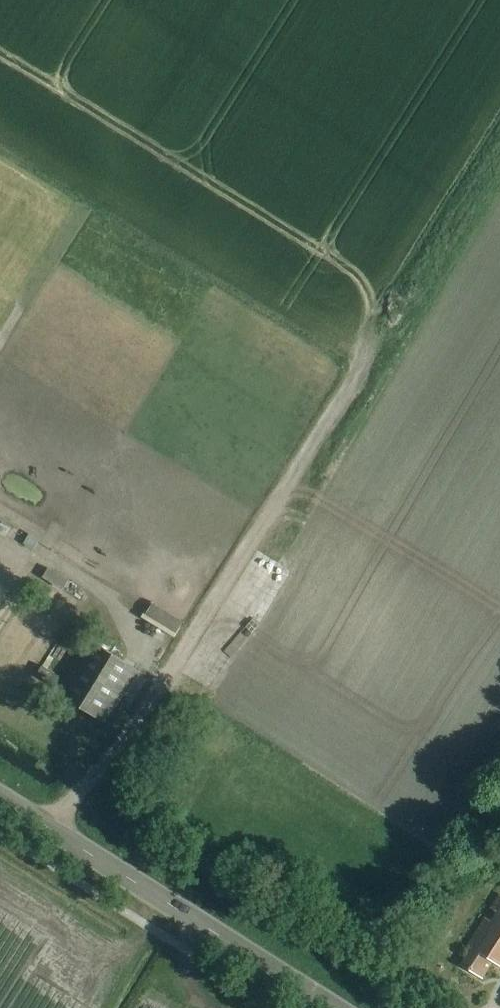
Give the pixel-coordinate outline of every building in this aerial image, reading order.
[(35,551),(42,540),(32,534),(25,545),(35,551)] [(107,725),(140,671),(88,640),(56,693),(107,725)] [(54,687),(60,677),(42,667),(37,676),(54,687)] [(482,840),(491,830),(482,822),(472,832),(482,840)] [(491,908),(496,911),(489,921),(485,918),(468,945),(473,948),(463,965),(483,978),(494,962),(499,966),(499,894),(491,908)]
